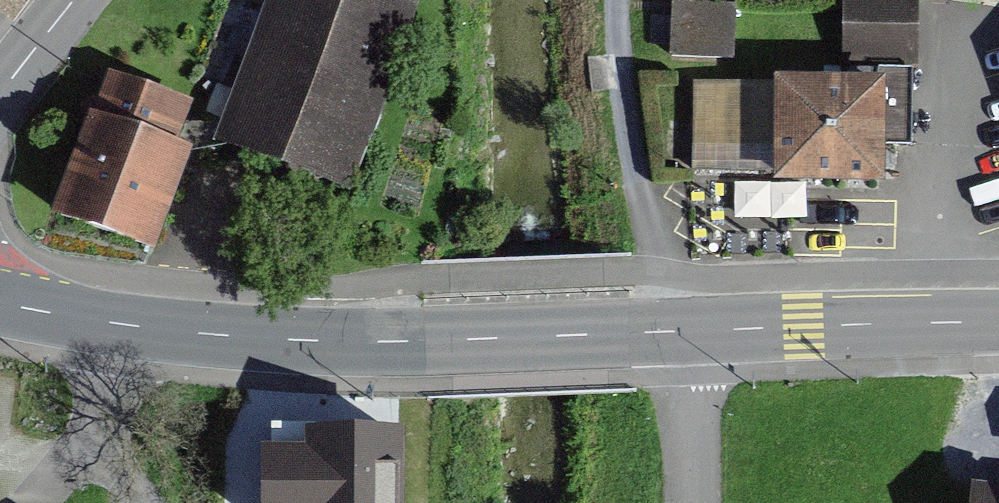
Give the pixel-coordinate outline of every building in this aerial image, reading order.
[(12,27),(32,0),(0,0),(0,16),(12,27)] [(216,138),(345,185),(409,0),(261,0),(216,138)] [(843,50),(918,54),(920,0),(845,0),(843,50)] [(732,11),(674,9),(672,59),(730,61),(732,11)] [(187,93),(107,67),(93,108),(80,106),(44,213),(145,242),(182,143),(172,140),(187,93)] [(849,75),(849,88),(695,86),(694,175),(779,176),(778,191),(882,192),(882,144),(909,144),(910,76),(849,75)] [(963,483),(960,502),(998,502),(998,487),(963,483)]
